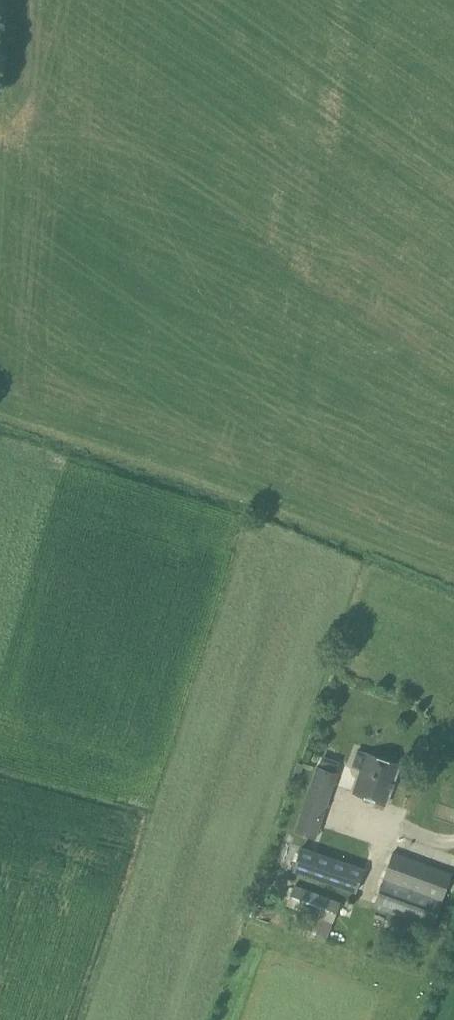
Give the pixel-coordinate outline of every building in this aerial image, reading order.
[(357,749),(351,767),(362,770),(354,792),(388,803),(401,764),(367,753),(357,749)] [(296,830),(317,837),(338,773),(318,766),(296,830)] [(332,881),(360,890),(366,872),(340,863),(340,861),(300,848),(294,869),(332,881)] [(394,852),(375,907),(398,915),(428,926),(447,871),(394,852)] [(295,884),(287,904),(310,913),(303,932),(327,941),(341,901),(336,900),(337,897),(304,883),(302,887),(295,884)]
